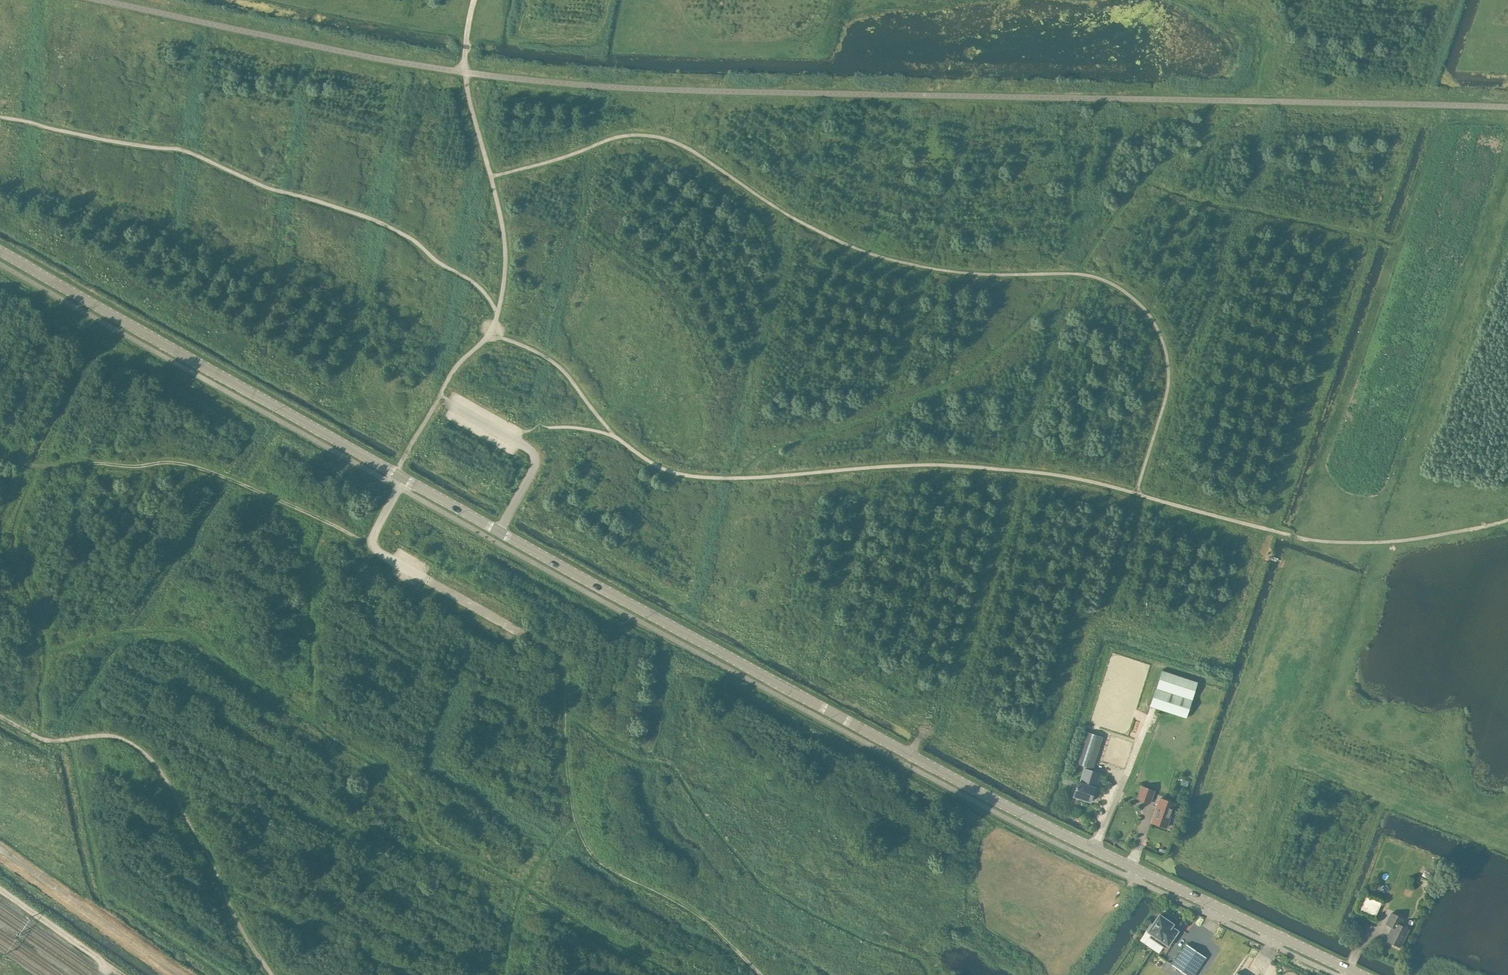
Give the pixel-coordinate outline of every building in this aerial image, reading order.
[(1198,681),(1162,670),(1150,705),(1186,717),(1198,681)] [(1079,749),(1097,754),(1102,737),(1085,732),(1079,749)] [(1096,788),(1100,773),(1084,768),(1080,782),(1078,782),(1073,796),(1090,801),(1095,787),(1096,788)] [(1166,827),(1174,803),(1160,798),(1152,822),(1166,827)] [(1399,947),(1408,929),(1399,925),(1402,918),(1391,913),(1386,924),(1392,927),(1386,940),(1399,947)] [(1151,934),(1149,938),(1166,949),(1178,931),(1171,927),(1173,924),(1159,915),(1153,924),(1151,923),(1146,931),(1151,934)] [(1171,964),(1187,974),(1194,974),(1206,957),(1185,944),(1171,964)]
